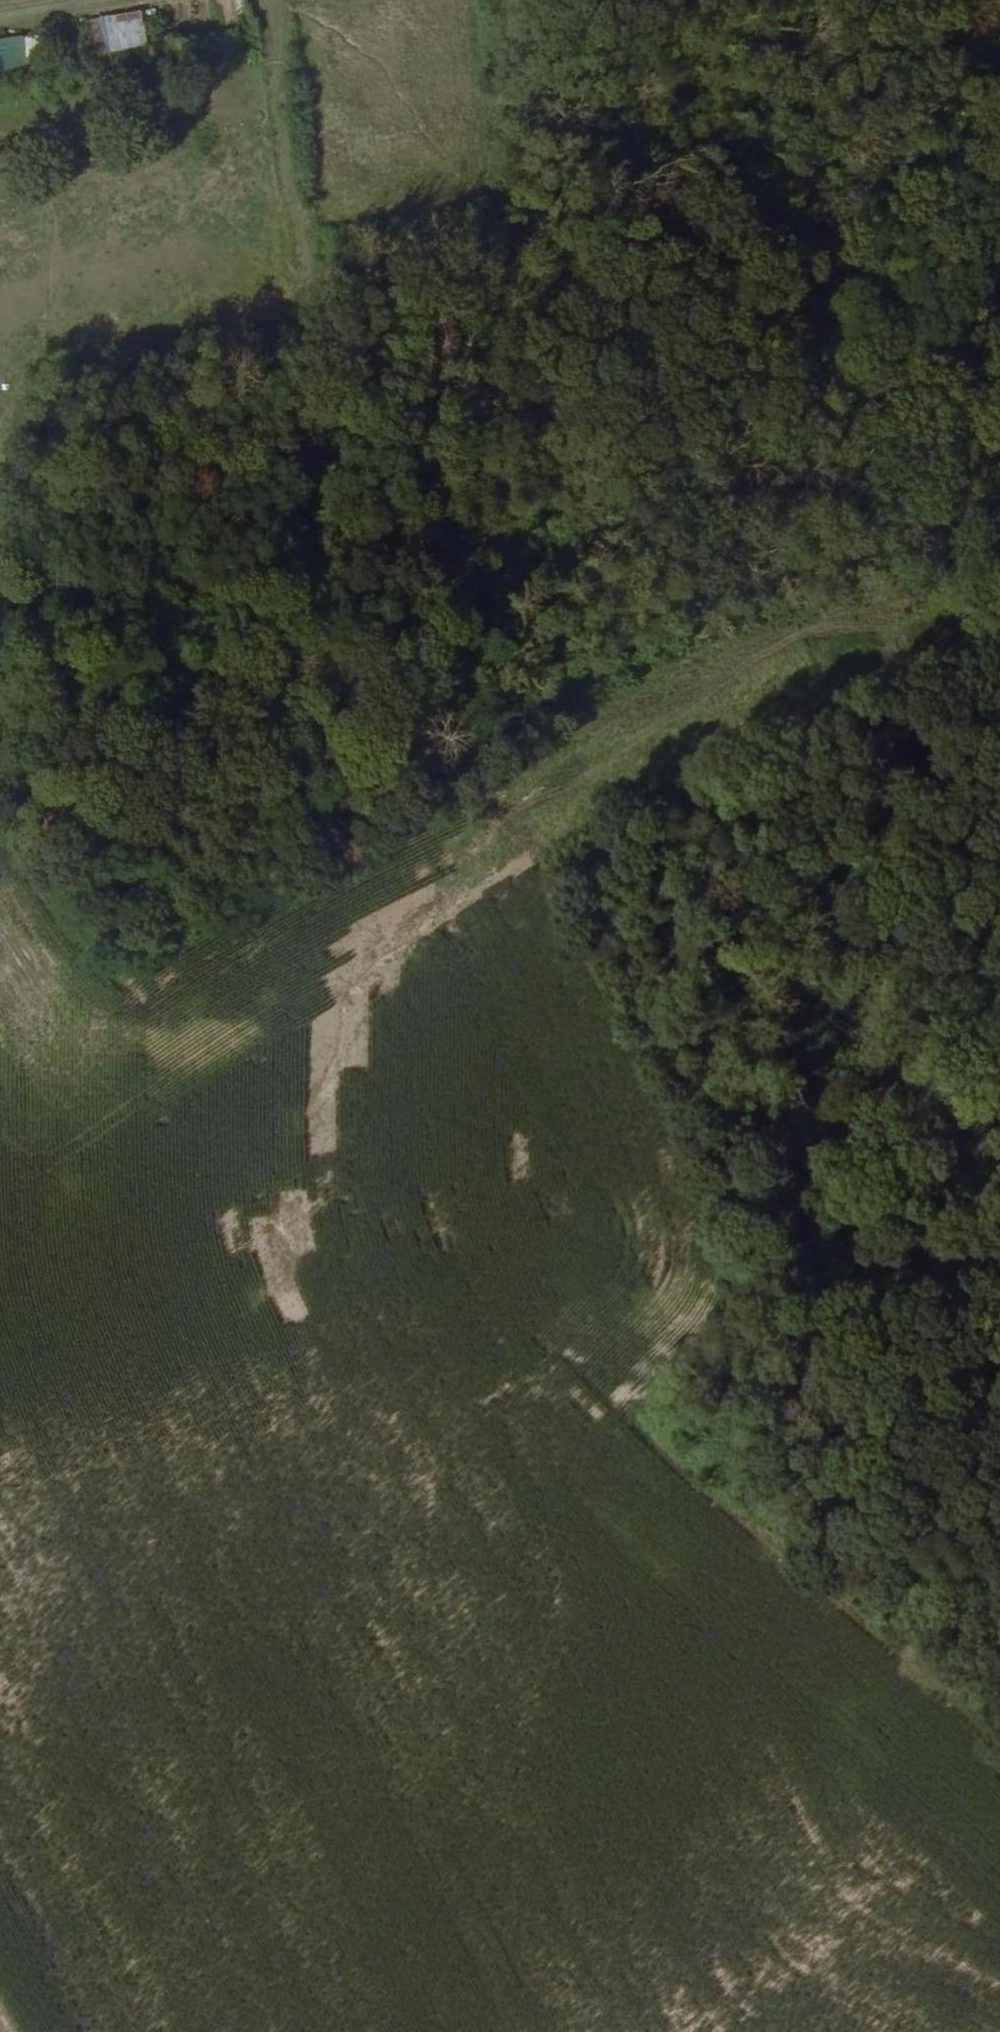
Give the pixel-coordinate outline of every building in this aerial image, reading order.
[(140,49),(138,12),(83,15),(85,53),(140,49)] [(0,37),(0,70),(26,70),(25,36),(0,37)]
